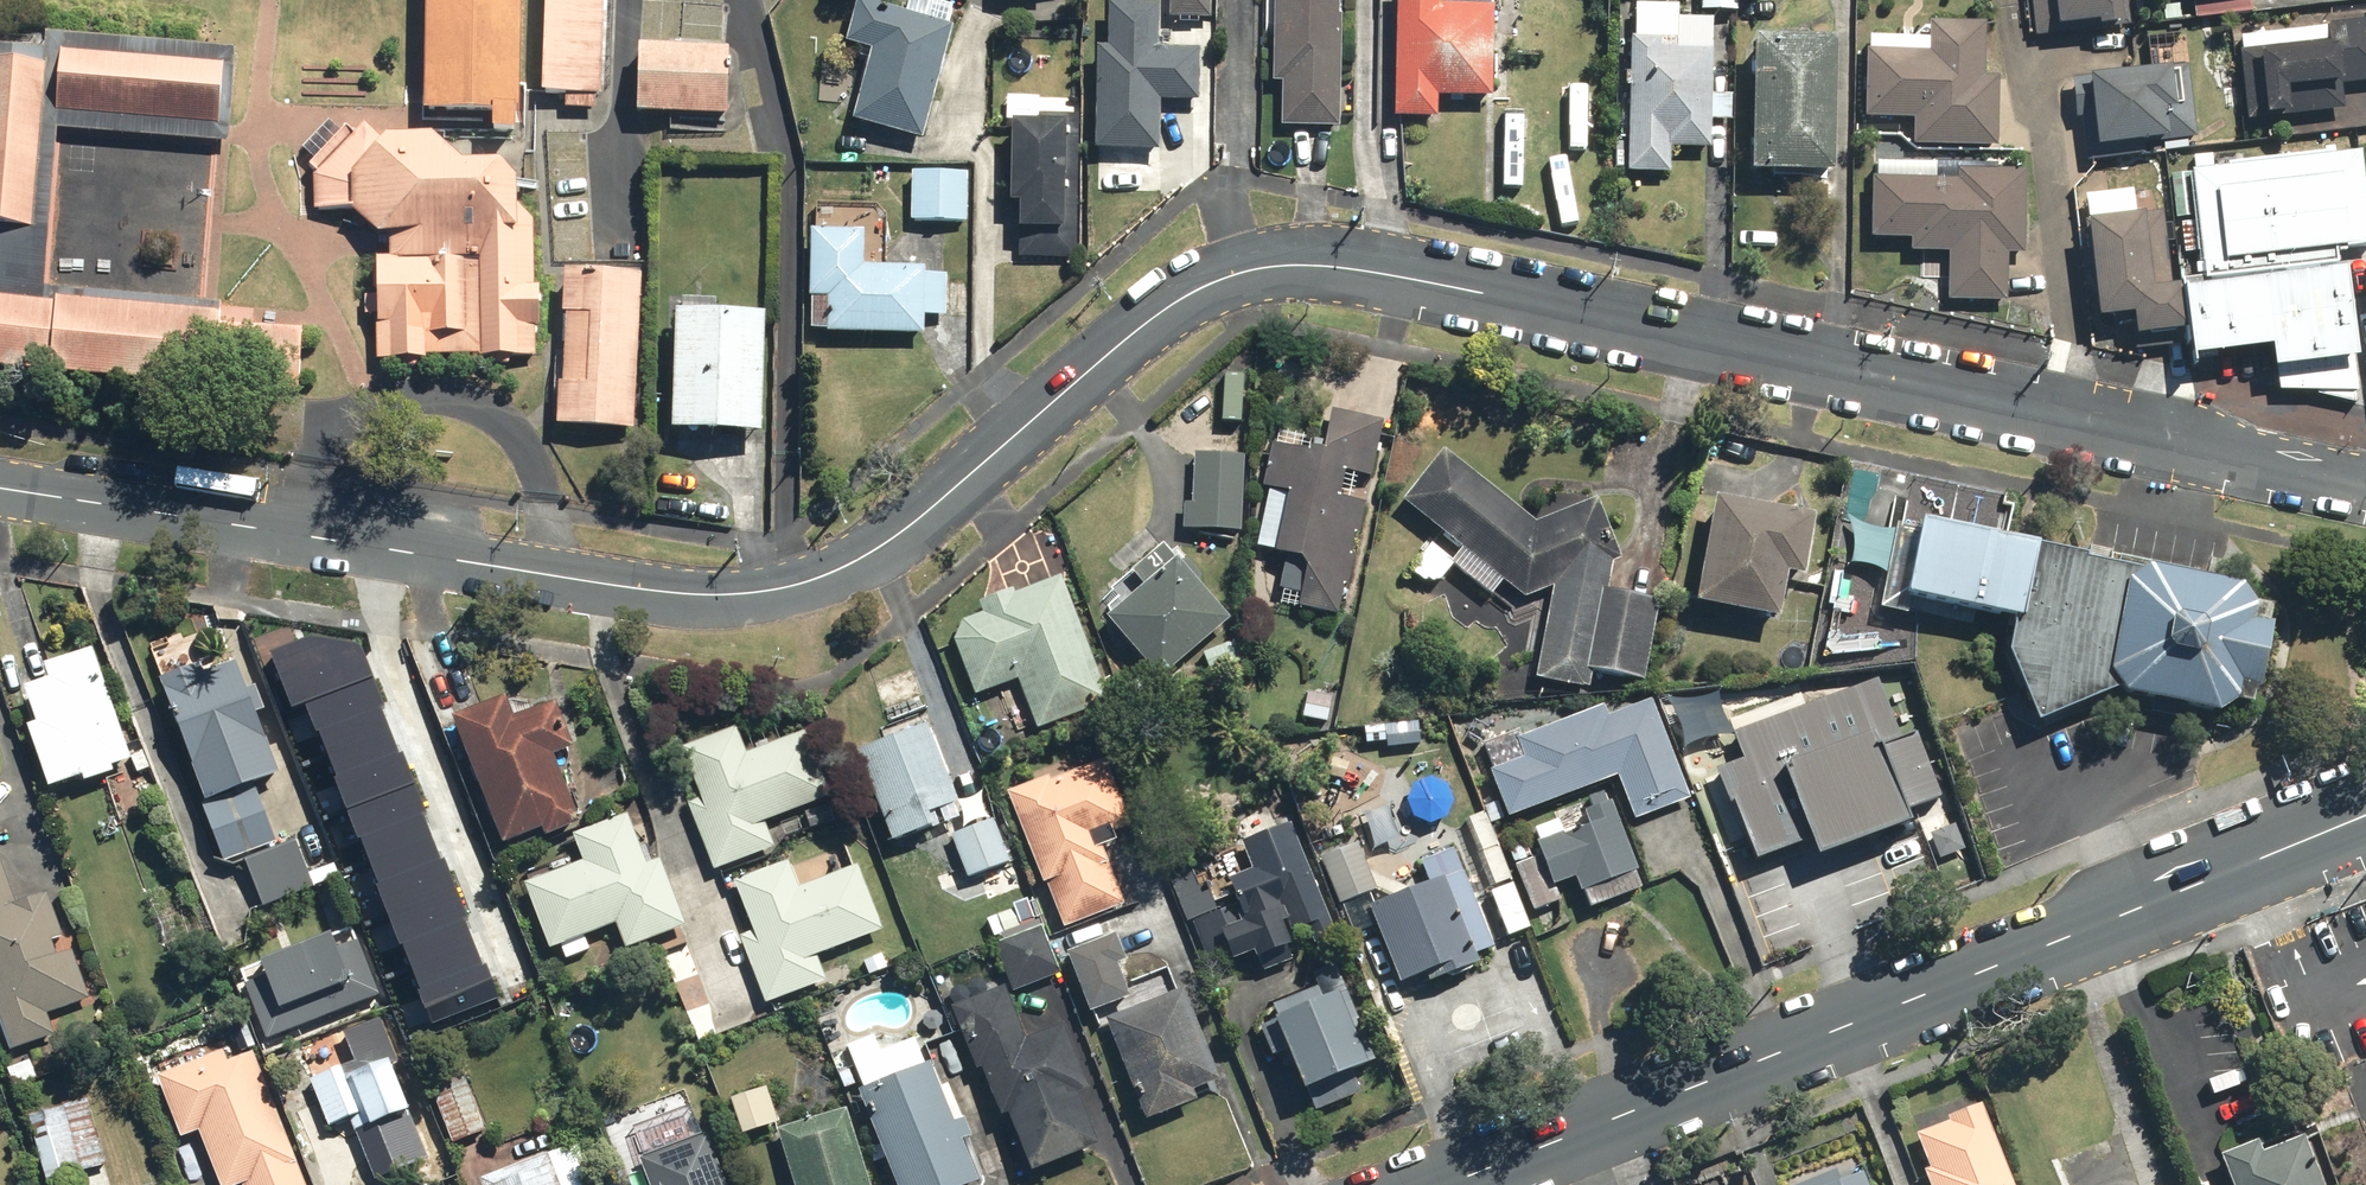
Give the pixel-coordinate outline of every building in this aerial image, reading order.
[(512,0),(426,0),(423,116),(509,118),(512,0)] [(620,0),(554,0),(549,106),(614,109),(620,0)] [(1168,21),(1210,22),(1210,0),(1168,0),(1168,21)] [(1271,85),(1278,85),(1277,128),(1338,128),(1339,0),(1271,0),(1271,85)] [(1392,120),(1434,121),(1435,100),(1489,102),(1491,11),(1437,10),(1437,0),(1395,0),(1392,120)] [(1738,0),(1699,0),(1700,14),(1738,14),(1738,0)] [(2036,39),(2129,28),(2126,0),(2031,0),(2036,39)] [(949,30),(853,5),(842,48),(866,54),(848,127),(920,145),(949,30)] [(1105,52),(1093,52),(1090,152),(1154,154),(1156,101),(1196,102),(1197,49),(1153,48),(1154,10),(1107,8),(1105,52)] [(1633,40),(1628,40),(1626,175),(1668,176),(1668,150),(1709,151),(1709,123),(1731,123),(1731,96),(1710,96),(1711,22),(1676,22),(1677,9),(1633,8),(1633,40)] [(2365,84),(2365,23),(2238,39),(2240,53),(2236,54),(2245,124),(2287,118),(2284,94),(2365,84)] [(1913,149),(1996,149),(1996,79),(1985,79),(1985,27),(1929,27),(1929,54),(1865,55),(1865,121),(1913,121),(1913,149)] [(306,406),(315,316),(57,290),(73,135),(227,150),(237,56),(0,32),(0,376),(306,406)] [(1830,43),(1749,42),(1748,176),(1829,176),(1830,43)] [(727,122),(729,55),(631,52),(629,119),(727,122)] [(2186,68),(2086,83),(2097,154),(2197,139),(2186,68)] [(1533,80),(1514,80),(1513,150),(1532,150),(1533,80)] [(1078,100),(1009,98),(1005,209),(1016,210),(1015,233),(1033,234),(1032,260),(1072,261),(1078,100)] [(327,140),(319,215),(347,215),(365,239),(376,363),(534,366),(530,211),(507,184),(461,183),(426,146),(382,137),(327,140)] [(2185,179),(2198,266),(2365,240),(2365,206),(2358,153),(2185,179)] [(966,174),(909,172),(908,224),(965,225),(966,174)] [(1947,255),(1946,303),(2006,304),(2007,255),(2022,255),(2024,174),(1955,172),(1955,182),(1871,180),(1870,241),(1909,242),(1909,254),(1947,255)] [(2159,214),(2081,225),(2094,324),(2129,320),(2132,341),(2181,335),(2175,291),(2169,292),(2159,214)] [(825,300),(824,335),(921,339),(922,318),(943,319),(945,280),(918,279),(919,269),(859,267),(860,237),(807,235),(804,299),(825,300)] [(2344,272),(2180,295),(2190,364),(2268,353),(2271,374),(2357,362),(2344,272)] [(628,278),(552,274),(543,439),(620,443),(628,278)] [(761,320),(671,317),(667,435),(757,438),(761,320)] [(1344,588),(1349,589),(1354,558),(1349,557),(1353,536),(1358,537),(1364,503),(1337,499),(1341,476),(1368,481),(1379,421),(1326,412),(1321,440),(1275,431),(1254,550),(1274,553),(1273,557),(1301,562),(1299,575),(1278,571),(1275,592),(1280,593),(1278,607),(1338,618),(1344,588)] [(1533,526),(1440,451),(1399,501),(1461,552),(1451,564),(1491,596),(1501,584),(1522,601),(1551,591),(1534,685),(1587,694),(1590,674),(1643,683),(1656,602),(1608,595),(1612,563),(1618,559),(1595,501),(1533,526)] [(1173,531),(1188,532),(1240,534),(1244,460),(1192,457),(1189,503),(1174,502),(1173,531)] [(1782,582),(1800,584),(1808,519),(1707,506),(1694,612),(1777,622),(1782,582)] [(2006,659),(2035,728),(2113,696),(2123,703),(2215,720),(2234,703),(2238,688),(2257,692),(2271,629),(2251,625),(2254,611),(2241,590),(1916,528),(1902,601),(2013,623),(2006,659)] [(1159,543),(1147,529),(1111,559),(1123,573),(1159,543)] [(1429,595),(1455,567),(1451,564),(1431,545),(1405,574),(1429,595)] [(1176,552),(1168,560),(1158,548),(1129,575),(1140,588),(1103,622),(1160,685),(1227,624),(1191,585),(1199,578),(1176,552)] [(1100,686),(1057,581),(1014,598),(1011,592),(980,603),(983,613),(982,613),(980,613),(978,614),(977,614),(975,614),(973,615),(972,616),(970,616),(969,617),(967,618),(966,619),(965,620),(963,621),(962,623),(961,624),(960,625),(959,627),(958,628),(957,630),(956,631),(956,633),(955,635),(955,636),(954,638),(954,640),(954,641),(954,643),(954,645),(954,646),(954,648),(954,650),(955,652),(955,653),(956,655),(957,656),(972,698),(1016,682),(1035,732),(1093,710),(1100,686)] [(271,651),(293,706),(306,701),(370,677),(359,644),(315,634),(271,651)] [(1240,634),(1200,657),(1211,677),(1251,655),(1240,634)] [(88,653),(41,670),(45,683),(19,693),(31,728),(22,731),(44,791),(77,779),(80,788),(111,777),(108,769),(127,762),(88,653)] [(205,804),(208,812),(204,814),(223,863),(227,861),(278,842),(256,785),(279,776),(256,714),(266,711),(255,681),(245,685),(233,655),(159,683),(205,804)] [(370,677),(306,701),(336,776),(399,751),(370,677)] [(1336,695),(1305,692),(1302,722),(1333,725),(1336,695)] [(1889,743),(1871,692),(1736,739),(1745,765),(1725,773),(1756,860),(1816,840),(1821,854),(1917,820),(1915,816),(1935,808),(1909,736),(1889,743)] [(553,759),(574,752),(556,705),(511,722),(503,700),(449,720),(499,850),(538,835),(541,843),(579,828),(553,759)] [(1486,772),(1497,801),(1506,821),(1615,778),(1633,824),(1689,802),(1648,701),(1607,717),(1603,707),(1512,742),(1518,755),(1519,759),(1486,772)] [(914,714),(880,728),(886,741),(853,755),(890,847),(958,820),(914,714)] [(681,753),(700,801),(687,807),(713,873),(726,868),(772,850),(763,825),(831,799),(805,732),(744,756),(734,732),(681,753)] [(399,751),(336,776),(359,837),(422,812),(427,810),(403,750),(399,751)] [(1051,782),(1049,777),(1005,794),(1041,887),(1045,885),(1063,933),(1124,910),(1100,849),(1118,843),(1110,823),(1122,818),(1101,762),(1051,782)] [(1643,889),(1620,829),(1610,803),(1605,805),(1601,794),(1586,800),(1590,811),(1582,814),(1587,827),(1562,837),(1556,822),(1532,831),(1537,844),(1532,845),(1537,858),(1514,867),(1532,913),(1556,904),(1550,889),(1574,880),(1586,911),(1643,889)] [(825,826),(816,807),(778,824),(786,844),(825,826)] [(422,812),(359,837),(377,883),(440,859),(422,812)] [(1461,821),(1475,857),(1498,848),(1485,812),(1461,821)] [(623,953),(668,936),(685,929),(657,858),(649,862),(638,832),(629,835),(622,816),(570,836),(576,852),(516,875),(547,955),(559,950),(564,962),(588,954),(583,940),(614,928),(623,953)] [(1007,865),(989,820),(948,836),(966,881),(1007,865)] [(1185,925),(1189,923),(1209,971),(1247,956),(1250,965),(1288,950),(1284,941),(1325,924),(1285,824),(1238,843),(1248,869),(1225,879),(1218,860),(1171,879),(1181,903),(1177,904),(1185,925)] [(313,888),(292,842),(241,864),(262,910),(313,888)] [(1492,952),(1450,848),(1418,861),(1429,887),(1382,906),(1358,846),(1319,861),(1349,938),(1372,929),(1397,989),(1438,972),(1442,981),(1478,966),(1475,959),(1492,952)] [(1511,881),(1498,848),(1475,857),(1488,890),(1511,881)] [(87,1001),(69,953),(54,959),(49,944),(63,938),(45,889),(22,898),(6,855),(0,857),(0,1037),(7,1055),(54,1037),(46,1017),(87,1001)] [(440,859),(377,883),(401,943),(465,918),(468,917),(445,857),(440,859)] [(731,883),(751,935),(716,948),(726,975),(741,969),(738,961),(745,959),(763,1006),(776,1001),(824,983),(815,959),(882,934),(857,868),(797,891),(786,863),(731,883)] [(465,918),(401,943),(419,990),(483,965),(465,918)] [(1042,932),(992,949),(1008,995),(1058,978),(1042,932)] [(1116,968),(1125,964),(1111,933),(1063,954),(1091,1016),(1129,999),(1116,968)] [(336,951),(329,936),(235,977),(263,1044),(378,995),(356,942),(336,951)] [(483,965),(419,990),(432,1024),(499,997),(486,964),(483,965)] [(1312,988),(1309,989),(1268,1005),(1273,1017),(1251,1025),(1261,1050),(1277,1043),(1299,1099),(1346,1080),(1361,1073),(1341,1023),(1352,1018),(1343,993),(1318,1003),(1312,988)] [(1190,1093),(1219,1082),(1182,989),(1104,1020),(1144,1122),(1194,1103),(1190,1093)] [(1024,1044),(1003,990),(949,1010),(974,1074),(977,1073),(995,1122),(1003,1119),(1025,1178),(1092,1153),(1070,1097),(1093,1088),(1070,1026),(1024,1044)] [(958,1146),(971,1141),(949,1084),(941,1087),(932,1064),(921,1068),(911,1042),(877,1055),(871,1039),(847,1048),(864,1090),(853,1095),(888,1184),(974,1184),(958,1146)] [(158,1089),(177,1140),(197,1133),(217,1184),(301,1184),(250,1053),(223,1064),(219,1053),(154,1079),(158,1089)] [(0,1072),(0,1080),(5,1094),(41,1082),(33,1060),(0,1072)] [(310,1082),(328,1129),(348,1121),(365,1167),(419,1147),(387,1064),(361,1073),(358,1064),(310,1082)] [(466,1088),(433,1100),(450,1146),(483,1134),(466,1088)] [(775,1125),(763,1090),(727,1102),(739,1137),(775,1125)] [(89,1099),(32,1115),(52,1183),(109,1167),(89,1099)] [(1945,1116),(1947,1121),(1912,1135),(1925,1169),(1918,1172),(1923,1184),(2010,1184),(1978,1103),(1945,1116)] [(774,1131),(790,1184),(865,1184),(843,1111),(774,1131)] [(706,1137),(637,1161),(646,1184),(722,1184),(706,1137)] [(2253,1139),(2214,1155),(2227,1184),(2321,1184),(2303,1142),(2276,1154),(2273,1147),(2259,1153),(2253,1139)] [(573,1147),(479,1181),(480,1184),(587,1184),(573,1147)] [(1854,1163),(1796,1184),(1862,1184),(1854,1163)]
